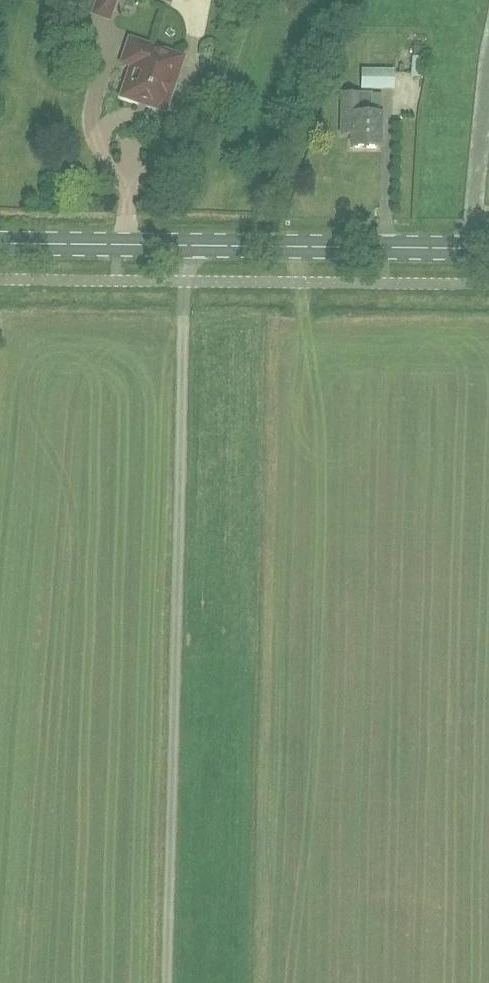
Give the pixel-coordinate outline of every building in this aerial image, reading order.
[(144,65),(151,46),(130,39),(124,56),(128,64),(131,65),(123,89),(127,97),(149,105),(155,87),(153,87),(157,75),(152,73),(154,69),(144,65)] [(183,57),(151,46),(144,65),(154,69),(152,73),(157,75),(153,87),(155,87),(149,105),(159,108),(167,104),(183,57)] [(425,77),(425,58),(412,57),(411,77),(425,77)] [(394,89),(394,70),(361,69),(361,89),(394,89)] [(380,147),(380,114),(371,114),(371,94),(342,94),(341,134),(351,134),(351,147),(380,147)]
